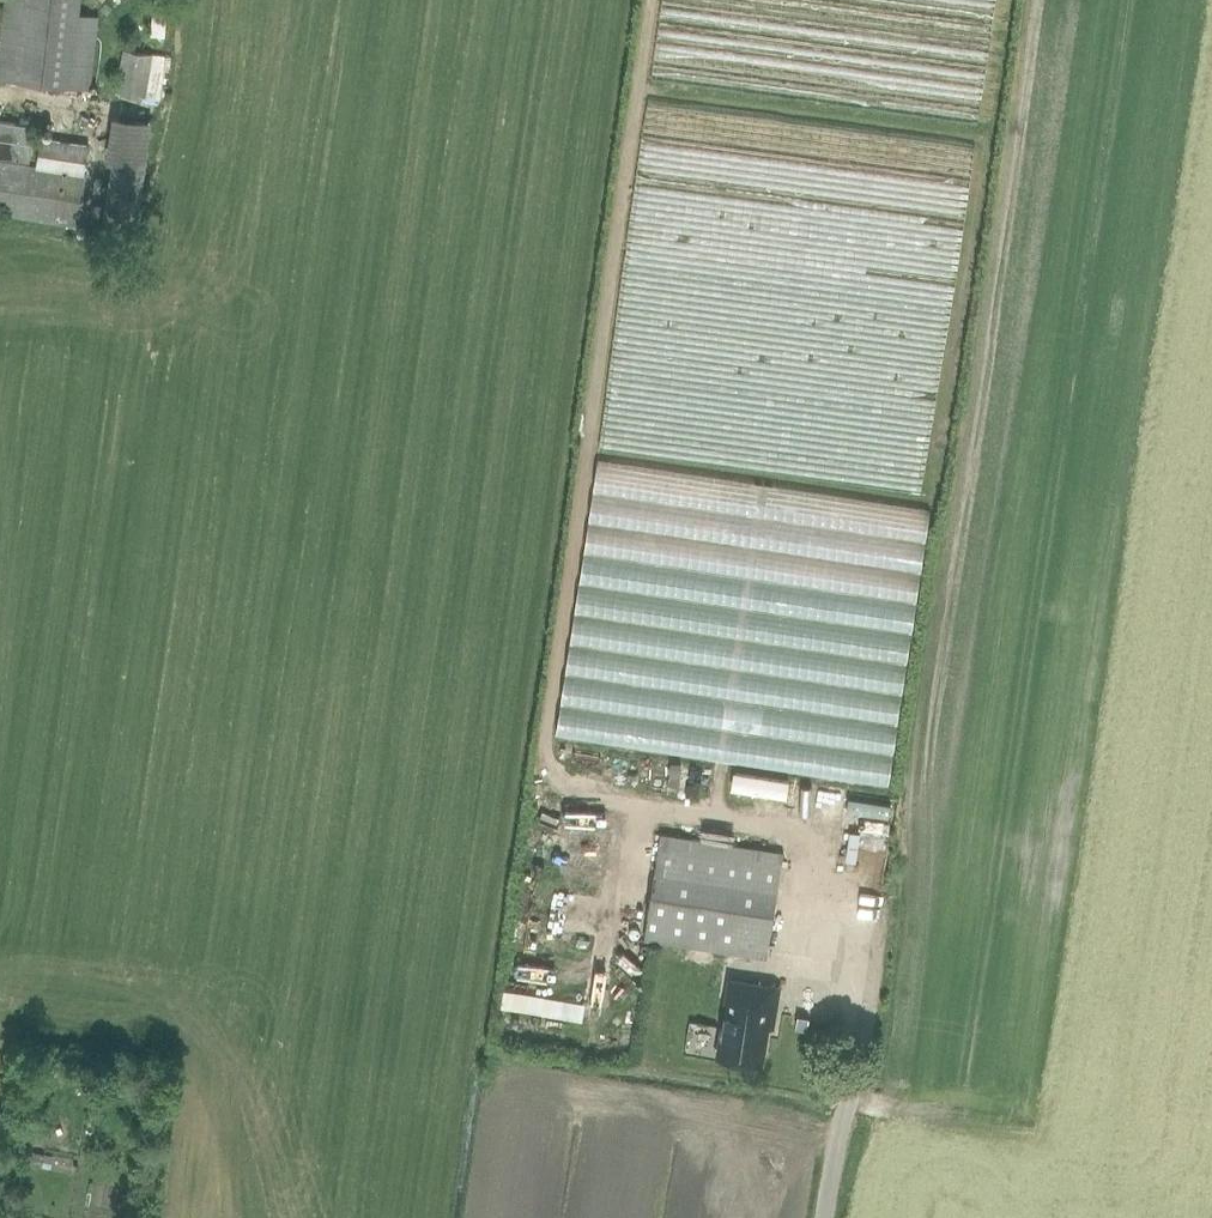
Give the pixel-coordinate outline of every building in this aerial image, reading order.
[(0,45),(0,78),(91,89),(99,15),(81,13),(83,0),(5,0),(0,45)] [(162,32),(175,32),(175,0),(162,0),(162,32)] [(124,49),(117,91),(145,96),(152,54),(124,49)] [(129,113),(114,217),(149,222),(164,118),(129,113)] [(0,160),(0,214),(78,226),(86,174),(85,174),(90,144),(42,137),(38,166),(0,160)] [(600,461),(565,736),(798,765),(798,770),(901,783),(937,503),(600,461)] [(767,959),(784,853),(661,834),(645,940),(767,959)] [(778,988),(731,981),(719,1055),(761,1062),(767,1027),(772,1027),(778,988)] [(512,991),(510,1009),(593,1015),(595,997),(512,991)]
